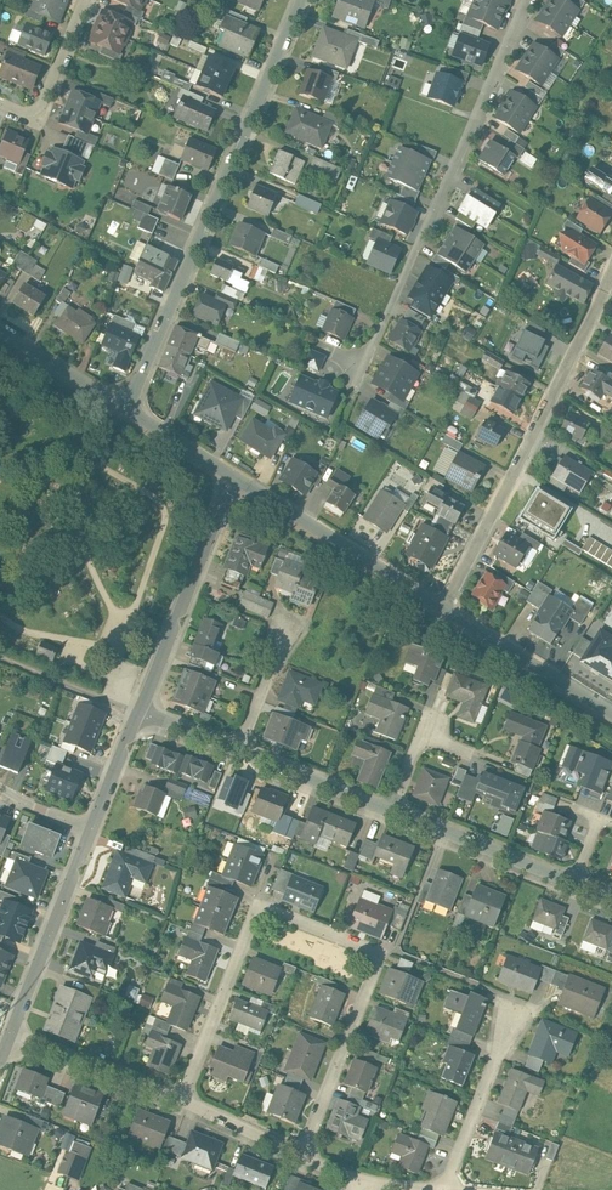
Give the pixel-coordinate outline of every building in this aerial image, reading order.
[(46,0),(36,0),(32,11),(31,11),(44,16),(58,22),(64,8),(46,0)] [(127,6),(139,11),(142,3),(145,4),(146,0),(113,0),(127,6)] [(259,11),(263,0),(234,0),(259,11)] [(333,17),(365,28),(374,2),(375,1),(372,0),(339,0),(333,17)] [(375,1),(374,2),(379,4),(381,7),(388,9),(391,0),(372,0),(375,1)] [(474,3),(503,16),(509,2),(504,0),(475,0),(474,3)] [(562,0),(552,0),(547,9),(569,23),(577,10),(562,0)] [(581,0),(569,0),(569,1),(581,9),(585,3),(582,0),(581,0)] [(503,16),(474,3),(468,17),(484,24),(497,30),(503,16)] [(139,11),(127,6),(124,12),(124,13),(139,19),(141,20),(144,12),(139,11)] [(247,18),(224,8),(221,16),(225,17),(244,25),(247,18)] [(44,16),(31,11),(32,11),(27,9),(24,16),(41,23),(44,16)] [(569,23),(547,9),(538,22),(561,37),(569,23)] [(139,19),(124,13),(124,12),(118,10),(115,16),(131,23),(131,24),(136,26),(139,19)] [(115,16),(103,11),(100,19),(101,21),(98,27),(126,39),(129,32),(128,30),(131,24),(131,23),(115,16)] [(24,16),(20,27),(24,29),(26,25),(38,30),(41,23),(24,16)] [(484,24),(468,17),(466,16),(462,25),(480,32),(484,24)] [(244,25),(225,17),(220,28),(229,31),(223,47),(247,57),(258,31),(244,25)] [(38,30),(26,25),(24,29),(18,44),(45,55),(53,36),(38,30)] [(480,32),(462,25),(458,35),(460,36),(460,35),(477,41),(480,32)] [(126,39),(98,27),(95,34),(93,35),(90,42),(102,47),(118,54),(118,53),(121,47),(123,46),(126,39)] [(356,41),(324,29),(313,56),(346,68),(356,41)] [(477,41),(460,35),(460,36),(453,56),(464,60),(463,63),(472,66),(473,63),(481,66),(488,45),(477,41)] [(181,39),(174,36),(170,44),(177,47),(181,39)] [(379,41),(364,36),(361,43),(377,49),(379,41)] [(207,48),(190,41),(187,48),(204,55),(207,48)] [(565,51),(552,44),(548,50),(561,58),(565,51)] [(557,59),(535,45),(526,58),(549,72),(557,59)] [(118,54),(102,47),(99,54),(119,62),(122,55),(118,53),(118,54)] [(26,55),(12,49),(9,56),(23,61),(26,55)] [(8,55),(5,64),(4,64),(3,66),(0,65),(0,76),(31,88),(40,68),(23,61),(9,56),(8,55)] [(234,68),(209,57),(203,72),(228,83),(234,68)] [(549,72),(526,58),(518,71),(540,85),(549,72)] [(339,73),(318,66),(316,74),(331,79),(331,80),(336,82),(339,73)] [(469,74),(448,67),(445,77),(461,83),(465,85),(469,74)] [(316,74),(308,71),(300,94),(322,102),(331,80),(331,79),(316,74)] [(228,83),(203,72),(196,87),(221,98),(228,83)] [(445,77),(437,74),(429,98),(453,107),(456,97),(460,95),(458,91),(461,83),(445,77)] [(399,87),(402,79),(391,75),(388,84),(399,87)] [(543,91),(528,81),(524,88),(530,91),(539,97),(543,91)] [(203,98),(181,89),(177,97),(184,100),(200,107),(200,106),(203,98)] [(114,100),(94,91),(91,99),(100,103),(110,108),(114,100)] [(539,97),(530,91),(527,98),(539,105),(543,99),(539,97)] [(91,99),(73,92),(66,107),(93,118),(100,103),(91,99)] [(535,107),(513,92),(504,106),(527,120),(535,107)] [(200,107),(184,100),(180,108),(177,106),(177,108),(181,110),(178,117),(176,116),(176,117),(207,131),(215,113),(200,106),(200,107)] [(527,120),(504,106),(496,119),(518,133),(527,120)] [(93,118),(66,107),(60,123),(78,130),(87,134),(93,118)] [(322,120),(296,109),(286,133),(305,141),(308,137),(323,143),(331,124),(332,124),(322,120)] [(342,117),(326,112),(322,120),(332,124),(331,124),(338,127),(342,117)] [(519,137),(506,129),(503,135),(515,143),(519,137)] [(87,134),(78,130),(74,138),(88,144),(88,145),(95,147),(98,138),(87,134)] [(6,131),(2,142),(4,142),(0,152),(0,154),(6,157),(8,160),(18,164),(18,165),(23,153),(28,142),(17,138),(16,135),(6,131)] [(74,138),(68,136),(62,149),(64,150),(62,153),(78,160),(80,157),(82,158),(88,145),(88,144),(74,138)] [(217,151),(189,139),(181,159),(208,170),(217,151)] [(524,149),(509,140),(503,149),(515,157),(518,159),(524,149)] [(503,149),(491,141),(478,161),(503,176),(515,157),(503,149)] [(437,152),(421,146),(417,155),(430,161),(430,162),(432,162),(437,152)] [(417,155),(400,147),(393,163),(424,176),(430,162),(430,161),(417,155)] [(62,153),(52,149),(50,154),(47,153),(42,165),(45,167),(41,175),(66,186),(69,177),(79,181),(84,168),(81,167),(83,162),(78,160),(62,153)] [(304,162),(279,151),(273,165),(271,163),(270,164),(276,166),(272,175),(295,184),(304,162)] [(533,168),(538,159),(527,151),(521,161),(533,168)] [(23,153),(18,165),(18,164),(14,173),(23,176),(30,155),(23,153)] [(337,167),(314,157),(311,165),(333,175),(337,167)] [(180,165),(165,159),(159,174),(173,181),(180,165)] [(424,176),(393,163),(386,178),(404,186),(417,192),(417,191),(424,176)] [(606,178),(592,169),(585,179),(605,193),(611,197),(611,173),(611,172),(606,178)] [(417,192),(404,186),(400,196),(415,202),(419,192),(417,191),(417,192)] [(190,196),(168,187),(158,211),(180,221),(190,196)] [(277,195),(256,187),(247,206),(269,215),(277,195)] [(500,206),(474,189),(461,210),(486,227),(500,206)] [(605,193),(602,198),(611,205),(611,197),(605,193)] [(415,202),(400,196),(396,194),(392,201),(412,210),(416,203),(415,202)] [(595,194),(590,201),(609,213),(611,208),(611,205),(602,198),(595,194)] [(321,205),(299,195),(295,204),(317,214),(321,205)] [(152,207),(135,200),(132,208),(144,213),(148,215),(152,207)] [(392,201),(391,201),(381,223),(407,235),(417,212),(412,210),(392,201)] [(590,201),(589,201),(587,204),(582,206),(579,209),(580,214),(578,218),(600,232),(611,214),(609,213),(590,201)] [(37,219),(25,213),(18,228),(25,232),(29,224),(33,226),(37,219)] [(148,215),(144,213),(138,228),(152,234),(158,219),(148,215)] [(47,225),(37,219),(33,226),(43,231),(47,225)] [(471,229),(458,220),(454,226),(455,228),(456,227),(468,235),(471,229)] [(582,230),(567,220),(563,226),(565,234),(573,232),(579,236),(582,230)] [(262,232),(240,223),(231,246),(252,255),(262,232)] [(57,230),(52,227),(49,233),(54,236),(57,230)] [(468,235),(456,227),(455,228),(447,241),(475,259),(484,245),(468,235)] [(292,236),(274,228),(270,237),(288,244),(292,236)] [(393,237),(373,228),(369,238),(377,241),(389,246),(393,237)] [(579,236),(573,232),(565,234),(559,235),(562,250),(573,256),(585,264),(586,261),(596,247),(579,236)] [(104,240),(98,250),(104,253),(109,242),(104,240)] [(389,246),(377,241),(368,262),(390,272),(400,251),(389,246)] [(475,259),(447,241),(438,255),(450,263),(466,273),(475,259)] [(177,261),(146,246),(139,263),(158,272),(162,265),(173,270),(177,261)] [(561,258),(543,248),(539,253),(545,257),(544,259),(557,266),(561,258)] [(21,251),(12,265),(21,270),(29,256),(21,251)] [(450,263),(438,255),(436,254),(432,261),(442,267),(445,269),(450,263)] [(29,256),(21,270),(29,275),(35,265),(37,261),(29,256)] [(585,264),(573,256),(569,263),(584,272),(590,263),(586,261),(585,264)] [(234,265),(217,258),(210,274),(227,281),(234,284),(232,288),(245,294),(250,283),(240,279),(244,270),(234,266),(234,265)] [(279,266),(261,258),(258,266),(268,270),(276,273),(279,266)] [(158,272),(139,263),(134,274),(151,282),(149,287),(162,293),(173,270),(162,265),(158,272)] [(119,280),(129,282),(132,267),(123,264),(119,280)] [(46,271),(35,265),(29,275),(31,277),(31,276),(39,281),(46,271)] [(262,268),(256,265),(251,277),(257,280),(262,268)] [(593,285),(557,266),(547,284),(556,289),(552,298),(564,304),(568,296),(582,304),(593,285)] [(438,273),(427,267),(420,278),(445,294),(452,283),(452,282),(438,273)] [(461,279),(445,270),(445,269),(442,267),(438,273),(452,282),(452,283),(457,285),(461,279)] [(262,268),(257,280),(262,283),(268,270),(263,268),(262,268)] [(445,294),(420,278),(409,297),(415,301),(434,312),(445,294)] [(45,298),(25,285),(13,303),(34,316),(45,298)] [(71,293),(64,288),(56,300),(63,305),(71,293)] [(237,301),(217,292),(214,300),(225,306),(234,310),(237,301)] [(214,300),(202,295),(193,314),(217,325),(225,306),(214,300)] [(356,310),(336,301),(332,310),(332,311),(333,310),(352,318),(356,310)] [(434,312),(415,301),(411,307),(430,318),(434,312)] [(94,325),(67,307),(55,325),(82,343),(94,325)] [(425,319),(408,309),(404,316),(420,325),(421,326),(425,319)] [(352,318),(333,310),(332,311),(324,330),(343,339),(352,318)] [(318,324),(325,326),(327,316),(321,314),(318,324)] [(136,324),(115,315),(111,324),(133,333),(136,324)] [(405,317),(403,321),(402,320),(395,331),(393,332),(389,337),(390,340),(408,351),(411,346),(414,345),(417,341),(416,338),(420,331),(417,330),(420,325),(405,317)] [(528,322),(511,357),(538,370),(549,347),(543,345),(545,342),(540,339),(545,330),(528,322)] [(111,324),(110,323),(105,335),(106,335),(102,345),(119,352),(113,367),(124,371),(130,357),(131,357),(139,336),(133,333),(111,324)] [(211,341),(176,325),(167,345),(189,355),(192,349),(197,351),(198,348),(206,351),(211,341)] [(239,342),(219,334),(215,343),(235,352),(239,342)] [(609,336),(598,354),(611,363),(611,338),(609,336)] [(189,355),(167,345),(157,366),(181,376),(186,364),(190,355),(189,355)] [(504,362),(486,352),(481,349),(478,355),(482,358),(482,359),(500,370),(504,362)] [(325,357),(310,350),(304,365),(318,371),(325,357)] [(405,367),(389,358),(381,370),(410,387),(417,375),(417,374),(405,367)] [(422,368),(409,361),(405,367),(417,374),(417,375),(418,375),(422,368)] [(193,367),(186,364),(181,376),(187,379),(193,367)] [(456,374),(462,378),(468,369),(462,365),(456,374)] [(410,387),(381,370),(374,383),(391,393),(402,399),(410,387)] [(581,388),(600,399),(604,392),(606,394),(611,384),(611,383),(592,370),(581,388)] [(529,384),(507,372),(503,380),(500,379),(496,386),(520,399),(529,384)] [(338,393),(301,377),(290,402),(327,418),(338,393)] [(460,381),(456,388),(474,398),(478,391),(460,381)] [(240,399),(211,384),(205,397),(207,398),(200,412),(209,417),(208,420),(226,429),(233,415),(241,399),(240,399)] [(520,399),(496,386),(492,393),(495,394),(491,402),(512,414),(520,399)] [(402,399),(391,393),(387,399),(390,401),(405,410),(409,403),(402,399)] [(453,409),(460,413),(466,403),(469,396),(463,393),(453,409)] [(242,395),(240,399),(241,399),(233,415),(242,420),(252,400),(242,395)] [(256,398),(252,407),(267,415),(272,406),(256,398)] [(386,409),(371,400),(357,424),(378,437),(385,427),(388,429),(394,419),(396,415),(386,409)] [(405,410),(390,401),(386,409),(396,415),(394,419),(398,422),(405,410)] [(477,409),(466,403),(460,413),(471,420),(477,409)] [(589,424),(568,414),(560,430),(571,436),(569,438),(582,445),(585,438),(582,437),(589,424)] [(273,432),(253,419),(240,440),(266,456),(272,446),(276,449),(282,439),(289,443),(294,431),(288,426),(283,434),(275,428),(273,432)] [(504,431),(485,421),(476,438),(486,443),(486,442),(496,447),(504,431)] [(601,426),(595,438),(607,444),(611,435),(611,431),(601,426)] [(462,444),(446,435),(441,442),(459,452),(462,444)] [(484,468),(457,453),(445,476),(473,490),(473,489),(472,489),(477,479),(478,480),(479,478),(476,476),(481,467),(484,469),(484,468)] [(592,472),(564,455),(551,477),(580,494),(592,472)] [(315,473),(293,459),(280,480),(305,495),(312,483),(314,481),(312,480),(316,473),(315,473)] [(321,463),(315,473),(316,473),(312,480),(314,481),(312,483),(318,487),(327,467),(321,463)] [(349,477),(331,466),(321,482),(335,490),(324,507),(340,517),(343,513),(354,495),(343,489),(346,485),(345,484),(349,477)] [(444,486),(430,477),(422,490),(429,493),(432,488),(440,492),(444,486)] [(574,510),(536,487),(517,519),(554,542),(574,510)] [(464,507),(446,497),(447,496),(440,492),(432,488),(429,493),(424,503),(425,503),(426,500),(440,507),(436,514),(439,516),(454,524),(455,524),(456,523),(457,523),(460,516),(459,516),(464,507)] [(404,504),(382,490),(365,517),(387,532),(402,508),(404,504)] [(415,501),(408,497),(404,504),(402,508),(408,512),(415,501)] [(606,513),(609,509),(604,506),(605,504),(603,503),(599,509),(606,513)] [(454,524),(439,516),(436,523),(450,531),(454,524)] [(450,531),(436,523),(433,530),(447,537),(450,531)] [(433,530),(422,524),(416,535),(412,533),(407,542),(411,544),(406,554),(419,561),(417,564),(419,568),(424,571),(429,570),(430,567),(432,568),(448,538),(433,530)] [(518,540),(507,533),(494,554),(516,567),(520,560),(529,565),(536,552),(528,547),(529,546),(518,540)] [(541,544),(523,533),(518,540),(529,546),(528,547),(536,552),(538,550),(541,545),(541,544)] [(268,550),(238,538),(226,570),(244,577),(251,560),(262,565),(268,550)] [(275,558),(270,573),(279,576),(284,562),(275,558)] [(303,569),(284,562),(279,576),(275,584),(293,591),(300,576),(303,569)] [(244,577),(226,570),(221,583),(239,590),(244,577)] [(515,582),(498,572),(494,579),(504,586),(502,589),(508,593),(515,582)] [(494,579),(486,574),(482,581),(481,581),(477,587),(478,588),(473,595),(482,600),(481,602),(491,609),(497,600),(496,599),(502,589),(504,586),(494,579)] [(300,576),(293,591),(291,598),(309,605),(312,597),(318,583),(300,576)] [(325,585),(318,583),(312,597),(319,600),(325,585)] [(548,596),(535,588),(526,601),(539,610),(548,596)] [(273,604),(245,591),(239,606),(268,618),(273,604)] [(570,610),(550,598),(540,614),(539,613),(529,630),(550,644),(561,627),(568,617),(571,611),(570,610)] [(592,606),(578,598),(570,610),(571,611),(568,617),(581,625),(592,606)] [(221,625),(206,619),(195,646),(210,652),(211,652),(218,654),(222,644),(215,641),(221,625)] [(600,630),(592,643),(582,659),(581,661),(611,681),(611,652),(606,648),(611,638),(600,630)] [(582,637),(572,653),(582,659),(592,643),(582,637)] [(58,649),(43,644),(38,656),(53,662),(56,655),(58,649)] [(444,654),(425,647),(425,649),(411,644),(403,664),(417,670),(413,680),(427,686),(430,680),(433,682),(439,668),(437,668),(439,665),(440,665),(444,654)] [(210,652),(195,646),(191,657),(206,663),(214,666),(218,655),(218,654),(211,652),(210,652)] [(206,663),(191,657),(189,664),(203,670),(204,670),(206,663)] [(203,670),(189,664),(186,671),(200,676),(203,670)] [(439,668),(433,682),(440,684),(445,672),(446,671),(439,668)] [(204,670),(203,670),(200,676),(214,682),(217,675),(204,670)] [(200,676),(186,671),(180,686),(208,697),(214,682),(200,676)] [(454,675),(445,672),(440,684),(439,688),(448,691),(454,675)] [(321,685),(289,673),(279,700),(285,702),(298,707),(303,695),(316,700),(321,685)] [(487,687),(455,674),(448,691),(446,695),(466,703),(461,717),(473,722),(487,687)] [(208,697),(180,686),(174,702),(202,713),(208,697)] [(393,692),(376,686),(373,694),(389,701),(393,692)] [(389,701),(373,694),(365,713),(384,720),(384,722),(383,721),(382,723),(383,723),(379,732),(377,731),(376,733),(395,740),(396,739),(394,738),(401,719),(404,720),(408,709),(389,701)] [(97,732),(105,713),(75,701),(67,721),(97,732)] [(298,707),(285,702),(283,709),(295,714),(298,707)] [(283,709),(276,706),(274,714),(292,721),(295,714),(283,709)] [(274,714),(273,713),(264,738),(296,751),(300,739),(305,726),(311,729),(311,728),(292,721),(274,714)] [(533,722),(510,713),(504,728),(515,733),(516,731),(521,733),(519,742),(512,761),(518,764),(532,769),(540,749),(538,748),(546,727),(534,722),(533,722)] [(90,752),(97,732),(67,721),(59,740),(90,752)] [(13,735),(0,766),(0,767),(18,774),(31,742),(13,735)] [(379,742),(366,737),(363,743),(376,749),(379,742)] [(363,743),(358,742),(353,755),(354,755),(355,753),(367,758),(358,781),(376,788),(384,769),(382,768),(388,753),(376,749),(363,743)] [(159,747),(151,744),(145,758),(153,761),(158,748),(159,748),(159,747)] [(67,752),(53,746),(47,761),(57,765),(57,764),(61,766),(67,752)] [(566,746),(566,747),(569,748),(562,766),(563,767),(565,764),(586,772),(580,789),(581,790),(584,780),(603,788),(606,782),(611,765),(611,762),(593,755),(593,756),(566,746)] [(159,748),(158,748),(153,761),(152,764),(179,775),(180,773),(185,759),(185,758),(173,754),(173,755),(169,754),(169,752),(159,748)] [(197,761),(186,756),(185,758),(185,759),(180,773),(206,783),(212,767),(201,762),(200,764),(196,762),(197,761)] [(61,766),(57,764),(57,765),(46,791),(70,801),(81,774),(61,766)] [(532,769),(518,764),(515,771),(529,777),(532,769)] [(466,771),(457,767),(451,783),(460,787),(465,775),(466,771)] [(447,779),(424,770),(413,796),(437,805),(447,779)] [(222,774),(215,771),(208,787),(215,790),(222,774)] [(525,789),(483,772),(476,790),(503,801),(501,807),(515,812),(525,789)] [(460,787),(457,796),(469,801),(477,780),(465,775),(460,787)] [(187,786),(169,779),(166,787),(184,794),(187,786)] [(164,794),(146,787),(142,797),(139,796),(135,808),(155,816),(164,794)] [(288,797),(277,793),(276,795),(261,789),(252,811),(279,821),(288,797)] [(557,799),(543,793),(539,801),(554,807),(557,799)] [(554,807),(539,801),(536,810),(544,813),(544,812),(551,814),(554,807)] [(327,814),(312,808),(306,824),(301,838),(316,843),(319,835),(327,814)] [(551,814),(544,812),(544,813),(537,831),(538,831),(547,835),(547,834),(563,841),(564,840),(571,822),(551,814)] [(356,825),(327,814),(319,835),(347,846),(356,825)] [(495,832),(508,835),(512,817),(499,814),(495,832)] [(4,834),(9,820),(0,816),(0,843),(4,834)] [(298,825),(283,819),(278,834),(293,840),(294,835),(298,825)] [(306,824),(300,821),(298,825),(294,835),(301,838),(306,824)] [(60,838),(29,826),(24,837),(28,838),(25,846),(36,850),(35,852),(42,855),(43,853),(52,857),(60,838)] [(563,841),(547,834),(547,835),(538,831),(532,848),(561,860),(568,842),(564,840),(563,841)] [(0,843),(0,856),(3,857),(11,837),(4,834),(0,843)] [(415,849),(383,836),(379,845),(376,853),(377,854),(374,861),(392,868),(391,873),(403,878),(415,849)] [(379,845),(366,840),(359,855),(374,861),(377,854),(376,853),(379,845)] [(262,856),(235,845),(229,860),(256,871),(262,856)] [(155,857),(131,848),(128,856),(152,865),(155,857)] [(31,859),(14,852),(11,859),(17,861),(28,865),(31,859)] [(128,856),(117,852),(102,889),(125,897),(130,885),(142,889),(152,865),(128,856)] [(350,852),(344,868),(353,871),(359,855),(350,852)] [(256,871),(229,860),(223,876),(234,881),(250,887),(256,871)] [(28,865),(17,861),(7,886),(37,897),(46,872),(28,865)] [(463,879),(438,869),(430,889),(425,901),(438,906),(450,911),(463,879)] [(223,876),(212,872),(209,879),(223,884),(232,887),(234,881),(223,876)] [(287,874),(282,887),(288,890),(294,876),(287,874)] [(306,885),(293,880),(295,877),(294,876),(288,890),(284,901),(312,912),(322,888),(307,882),(306,885)] [(223,884),(209,879),(206,887),(211,889),(220,892),(223,884)] [(506,896),(478,885),(473,897),(465,916),(493,927),(506,896)] [(430,889),(423,886),(417,902),(424,904),(425,901),(430,889)] [(220,892),(211,889),(204,907),(230,917),(237,899),(220,892)] [(0,891),(0,900),(5,902),(5,901),(16,905),(18,898),(0,891)] [(473,897),(465,894),(457,913),(465,916),(473,897)] [(105,905),(88,899),(77,926),(101,935),(111,909),(111,908),(105,905)] [(125,905),(107,899),(105,905),(111,908),(111,909),(122,913),(125,905)] [(393,912),(360,899),(349,926),(382,939),(393,912)] [(565,909),(541,899),(533,920),(556,929),(562,915),(565,909)] [(5,901),(5,902),(0,914),(0,917),(25,927),(25,926),(27,920),(28,920),(28,919),(31,912),(16,905),(5,901)] [(230,917),(204,907),(197,924),(205,928),(223,935),(230,917)] [(406,917),(396,913),(391,927),(401,931),(406,917)] [(460,930),(465,916),(457,913),(452,927),(460,930)] [(569,918),(562,915),(556,929),(555,933),(562,936),(569,918)] [(0,917),(0,935),(4,936),(19,942),(22,935),(22,934),(22,933),(25,927),(0,917)] [(592,919),(583,940),(607,949),(611,936),(611,927),(592,919)] [(205,928),(197,924),(192,922),(189,931),(202,936),(205,928)] [(202,936),(189,931),(186,938),(200,943),(202,936)] [(186,938),(185,937),(178,955),(193,961),(187,975),(205,982),(217,950),(200,943),(186,938)] [(99,950),(81,943),(70,970),(93,979),(94,976),(103,980),(113,955),(99,950)] [(115,949),(101,943),(99,950),(113,955),(115,949)] [(0,951),(0,969),(7,972),(8,968),(8,967),(12,956),(0,951)] [(540,969),(508,957),(499,979),(531,992),(537,979),(540,969)] [(414,963),(400,958),(397,967),(410,972),(414,963)] [(278,970),(252,959),(242,984),(268,995),(278,970)] [(296,968),(284,963),(281,970),(293,975),(296,968)] [(556,971),(541,965),(540,969),(537,979),(550,984),(556,971)] [(422,982),(390,969),(380,994),(406,1004),(410,993),(416,996),(422,982)] [(563,974),(556,971),(550,984),(558,987),(560,983),(563,974)] [(569,976),(563,974),(560,983),(566,985),(569,976)] [(605,990),(569,976),(566,985),(559,1003),(594,1017),(605,990)] [(183,983),(170,978),(167,985),(181,990),(183,983)] [(339,984),(325,979),(323,986),(336,991),(339,984)] [(99,989),(85,984),(82,991),(96,996),(99,989)] [(137,999),(140,989),(130,985),(126,995),(137,999)] [(181,990),(167,985),(161,1000),(162,1001),(163,999),(175,1003),(168,1023),(167,1024),(171,1025),(186,1031),(199,997),(181,990)] [(323,986),(310,1017),(331,1026),(344,994),(336,991),(323,986)] [(79,997),(62,990),(54,1009),(80,1020),(88,1001),(88,1000),(79,997)] [(468,998),(447,990),(450,992),(444,1007),(462,1014),(456,1028),(456,1030),(473,1036),(484,1007),(485,1007),(486,1005),(485,1005),(487,999),(470,993),(468,998)] [(96,996),(82,991),(79,997),(88,1000),(88,1001),(94,1003),(96,996)] [(260,1008),(237,999),(229,1020),(260,1032),(268,1012),(268,1011),(260,1008)] [(278,1007),(262,1001),(260,1008),(268,1011),(268,1012),(275,1015),(278,1007)] [(392,1014),(375,1007),(365,1032),(390,1042),(391,1037),(399,1040),(407,1020),(392,1014)] [(410,1013),(395,1008),(392,1014),(407,1020),(410,1013)] [(80,1020),(54,1009),(47,1029),(73,1039),(80,1020)] [(168,1023),(156,1018),(153,1026),(168,1032),(171,1025),(167,1024),(168,1023)] [(576,1034),(543,1021),(530,1055),(544,1060),(543,1060),(550,1063),(555,1050),(568,1055),(576,1034)] [(168,1032),(153,1026),(150,1033),(165,1039),(168,1032)] [(473,1036),(456,1030),(456,1028),(454,1027),(450,1037),(470,1045),(473,1036)] [(165,1039),(150,1033),(145,1044),(155,1048),(148,1067),(168,1075),(180,1045),(165,1039)] [(321,1042),(300,1034),(293,1052),(296,1053),(289,1072),(303,1077),(310,1080),(318,1060),(314,1058),(321,1042)] [(470,1045),(450,1037),(446,1046),(449,1047),(449,1046),(467,1053),(471,1045),(470,1045)] [(467,1053),(449,1046),(449,1047),(443,1062),(448,1064),(442,1079),(462,1086),(467,1074),(465,1073),(471,1056),(474,1057),(474,1056),(467,1053)] [(252,1060),(239,1055),(239,1054),(225,1049),(225,1050),(218,1048),(208,1073),(214,1076),(216,1071),(243,1082),(252,1060)] [(255,1053),(241,1048),(239,1054),(239,1055),(252,1060),(255,1053)] [(544,1060),(530,1055),(525,1067),(539,1072),(543,1060),(544,1060)] [(376,1068),(355,1060),(345,1085),(352,1087),(365,1093),(366,1093),(376,1068)] [(544,1082),(511,1069),(498,1103),(505,1106),(519,1111),(527,1091),(539,1096),(544,1082)] [(47,1079),(25,1070),(17,1090),(38,1099),(36,1103),(44,1106),(46,1103),(51,1088),(44,1085),(47,1079)] [(303,1077),(289,1072),(286,1079),(301,1084),(303,1077)] [(301,1084),(286,1079),(283,1086),(298,1092),(301,1084)] [(76,1081),(62,1116),(77,1121),(91,1087),(76,1081)] [(283,1086),(279,1085),(268,1113),(293,1123),(304,1095),(298,1092),(283,1086)] [(91,1087),(77,1121),(91,1127),(105,1093),(91,1087)] [(365,1093),(352,1087),(349,1094),(363,1099),(365,1093)] [(51,1088),(46,1103),(52,1105),(58,1091),(51,1088)] [(64,1093),(58,1091),(52,1105),(59,1108),(64,1093)] [(444,1097),(430,1092),(429,1093),(435,1095),(422,1128),(439,1135),(443,1136),(456,1102),(447,1098),(448,1098),(445,1096),(444,1097)] [(363,1099),(349,1094),(346,1103),(359,1108),(363,1099)] [(346,1103),(339,1100),(328,1129),(348,1137),(349,1135),(360,1139),(367,1121),(356,1117),(359,1108),(346,1103)] [(519,1111),(505,1106),(502,1113),(516,1119),(519,1111)] [(169,1124),(138,1112),(128,1136),(159,1148),(165,1135),(169,1124)] [(516,1119),(502,1113),(499,1122),(512,1127),(516,1119)] [(49,1123),(26,1114),(23,1124),(34,1128),(34,1129),(45,1133),(49,1123)] [(6,1117),(0,1132),(0,1146),(24,1156),(34,1129),(34,1128),(23,1124),(6,1117)] [(512,1127),(499,1122),(496,1129),(509,1134),(512,1127)] [(439,1135),(422,1128),(420,1134),(437,1141),(439,1135)] [(221,1143),(191,1132),(187,1144),(182,1157),(212,1169),(221,1143)] [(60,1148),(67,1150),(70,1152),(76,1137),(66,1133),(60,1148)] [(516,1141),(496,1133),(486,1158),(506,1166),(516,1141)] [(417,1141),(399,1134),(393,1149),(404,1153),(399,1166),(417,1173),(428,1146),(428,1145),(417,1141)] [(437,1141),(420,1134),(417,1141),(428,1145),(428,1146),(434,1148),(437,1141)] [(174,1139),(165,1135),(159,1148),(169,1152),(174,1139)] [(187,1144),(174,1139),(169,1152),(182,1157),(187,1144)] [(537,1149),(516,1141),(506,1166),(527,1174),(537,1149)] [(552,1142),(546,1158),(553,1161),(559,1145),(552,1142)] [(70,1152),(67,1150),(58,1172),(78,1179),(83,1165),(82,1165),(85,1157),(70,1152)] [(273,1167),(241,1154),(235,1169),(233,1175),(234,1175),(265,1188),(273,1167)] [(228,1167),(221,1185),(229,1188),(234,1175),(233,1175),(235,1169),(228,1167)] [(289,1178),(284,1189),(295,1189),(298,1182),(289,1178)] [(298,1182),(295,1189),(319,1189),(298,1182)]
